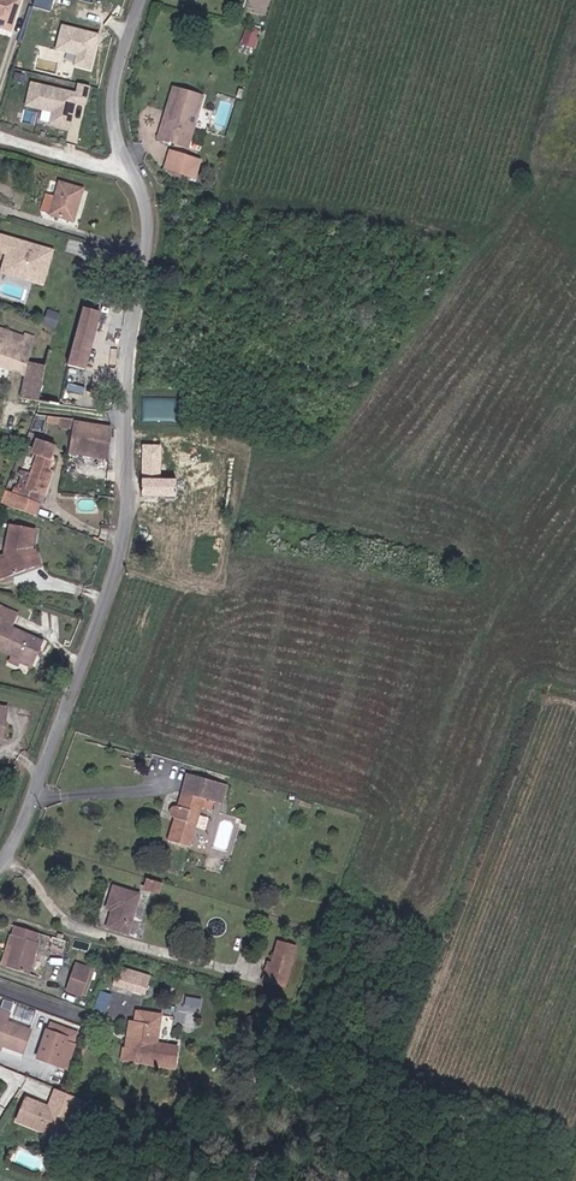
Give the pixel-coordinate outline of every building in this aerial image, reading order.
[(10,30),(21,0),(19,0),(0,0),(0,27),(10,30)] [(34,5),(52,10),(55,0),(35,0),(34,5)] [(69,63),(93,69),(103,32),(64,22),(57,48),(76,53),(74,63),(58,59),(55,70),(66,73),(69,63)] [(242,44),(255,48),(260,31),(247,27),(242,44)] [(36,69),(54,70),(55,60),(37,58),(36,69)] [(53,110),(51,125),(73,129),(78,101),(90,103),(93,83),(79,81),(78,88),(32,80),(27,105),(53,110)] [(173,88),(164,119),(168,120),(177,89),(173,88)] [(168,120),(164,119),(158,139),(188,148),(204,97),(177,89),(168,120)] [(166,168),(195,177),(200,161),(171,152),(166,168)] [(82,190),(59,183),(54,200),(46,198),(42,213),(73,221),(82,190)] [(1,235),(0,240),(0,252),(7,254),(1,273),(41,284),(44,272),(47,273),(53,250),(1,235)] [(102,313),(85,308),(70,366),(88,368),(102,313)] [(61,315),(50,311),(45,324),(56,329),(61,315)] [(0,328),(0,366),(1,367),(14,371),(23,375),(34,337),(25,334),(24,336),(0,328)] [(20,397),(38,401),(45,366),(27,362),(20,397)] [(1,367),(0,370),(0,376),(11,380),(14,371),(1,367)] [(143,419),(176,419),(176,396),(143,396),(143,419)] [(59,425),(60,417),(47,416),(46,423),(59,425)] [(73,423),(74,419),(60,417),(59,425),(58,428),(72,430),(73,423)] [(109,428),(73,423),(72,430),(69,452),(108,458),(109,428)] [(26,491),(20,489),(14,507),(37,516),(41,504),(38,503),(41,495),(44,496),(53,470),(49,469),(53,458),(51,458),(54,446),(37,441),(33,453),(38,454),(31,475),(26,491)] [(153,479),(153,444),(140,444),(140,473),(142,473),(142,498),(177,497),(177,478),(153,479)] [(18,488),(20,489),(26,491),(31,475),(23,473),(18,488)] [(0,556),(0,580),(42,565),(36,548),(33,548),(37,530),(10,525),(5,554),(0,556)] [(34,665),(45,640),(13,627),(18,614),(0,606),(0,618),(1,619),(0,622),(0,651),(10,655),(34,665)] [(32,668),(34,665),(10,655),(8,662),(19,667),(20,663),(32,668)] [(177,806),(174,807),(172,807),(170,809),(169,812),(169,814),(171,817),(173,819),(167,841),(191,848),(205,800),(221,804),(226,786),(186,774),(177,806)] [(160,893),(163,884),(146,879),(143,888),(160,893)] [(113,887),(107,909),(113,911),(108,928),(128,934),(139,895),(113,887)] [(15,936),(5,968),(28,975),(39,943),(37,942),(40,934),(15,926),(12,935),(15,936)] [(0,966),(5,968),(15,936),(12,935),(11,934),(0,966)] [(53,940),(50,950),(63,954),(67,941),(52,937),(51,939),(53,940)] [(272,962),(267,982),(285,987),(296,947),(278,942),(272,962)] [(39,953),(37,966),(51,968),(53,955),(39,953)] [(263,981),(267,982),(272,962),(268,961),(263,981)] [(82,994),(90,971),(90,970),(77,965),(68,991),(81,995),(82,994)] [(135,992),(139,974),(118,969),(113,986),(135,992)] [(93,973),(90,971),(82,994),(85,995),(93,973)] [(151,977),(139,974),(135,992),(146,995),(151,977)] [(2,1046),(22,1053),(30,1031),(6,1022),(9,1014),(0,1010),(0,1045),(2,1046)] [(127,1050),(125,1061),(174,1069),(178,1048),(157,1044),(161,1015),(141,1012),(139,1024),(135,1023),(133,1023),(129,1051),(127,1050)] [(129,1051),(133,1023),(130,1023),(126,1051),(123,1050),(121,1060),(125,1061),(127,1050),(129,1051)] [(68,1038),(59,1065),(65,1068),(78,1033),(51,1024),(49,1031),(68,1038)] [(58,1066),(59,1065),(68,1038),(49,1031),(47,1031),(37,1059),(58,1066)] [(95,1105),(57,1090),(50,1108),(27,1099),(18,1121),(63,1139),(76,1107),(91,1114),(95,1105)] [(230,1107),(236,1110),(240,1102),(233,1099),(230,1107)] [(201,1148),(217,1154),(220,1146),(204,1140),(201,1148)]
